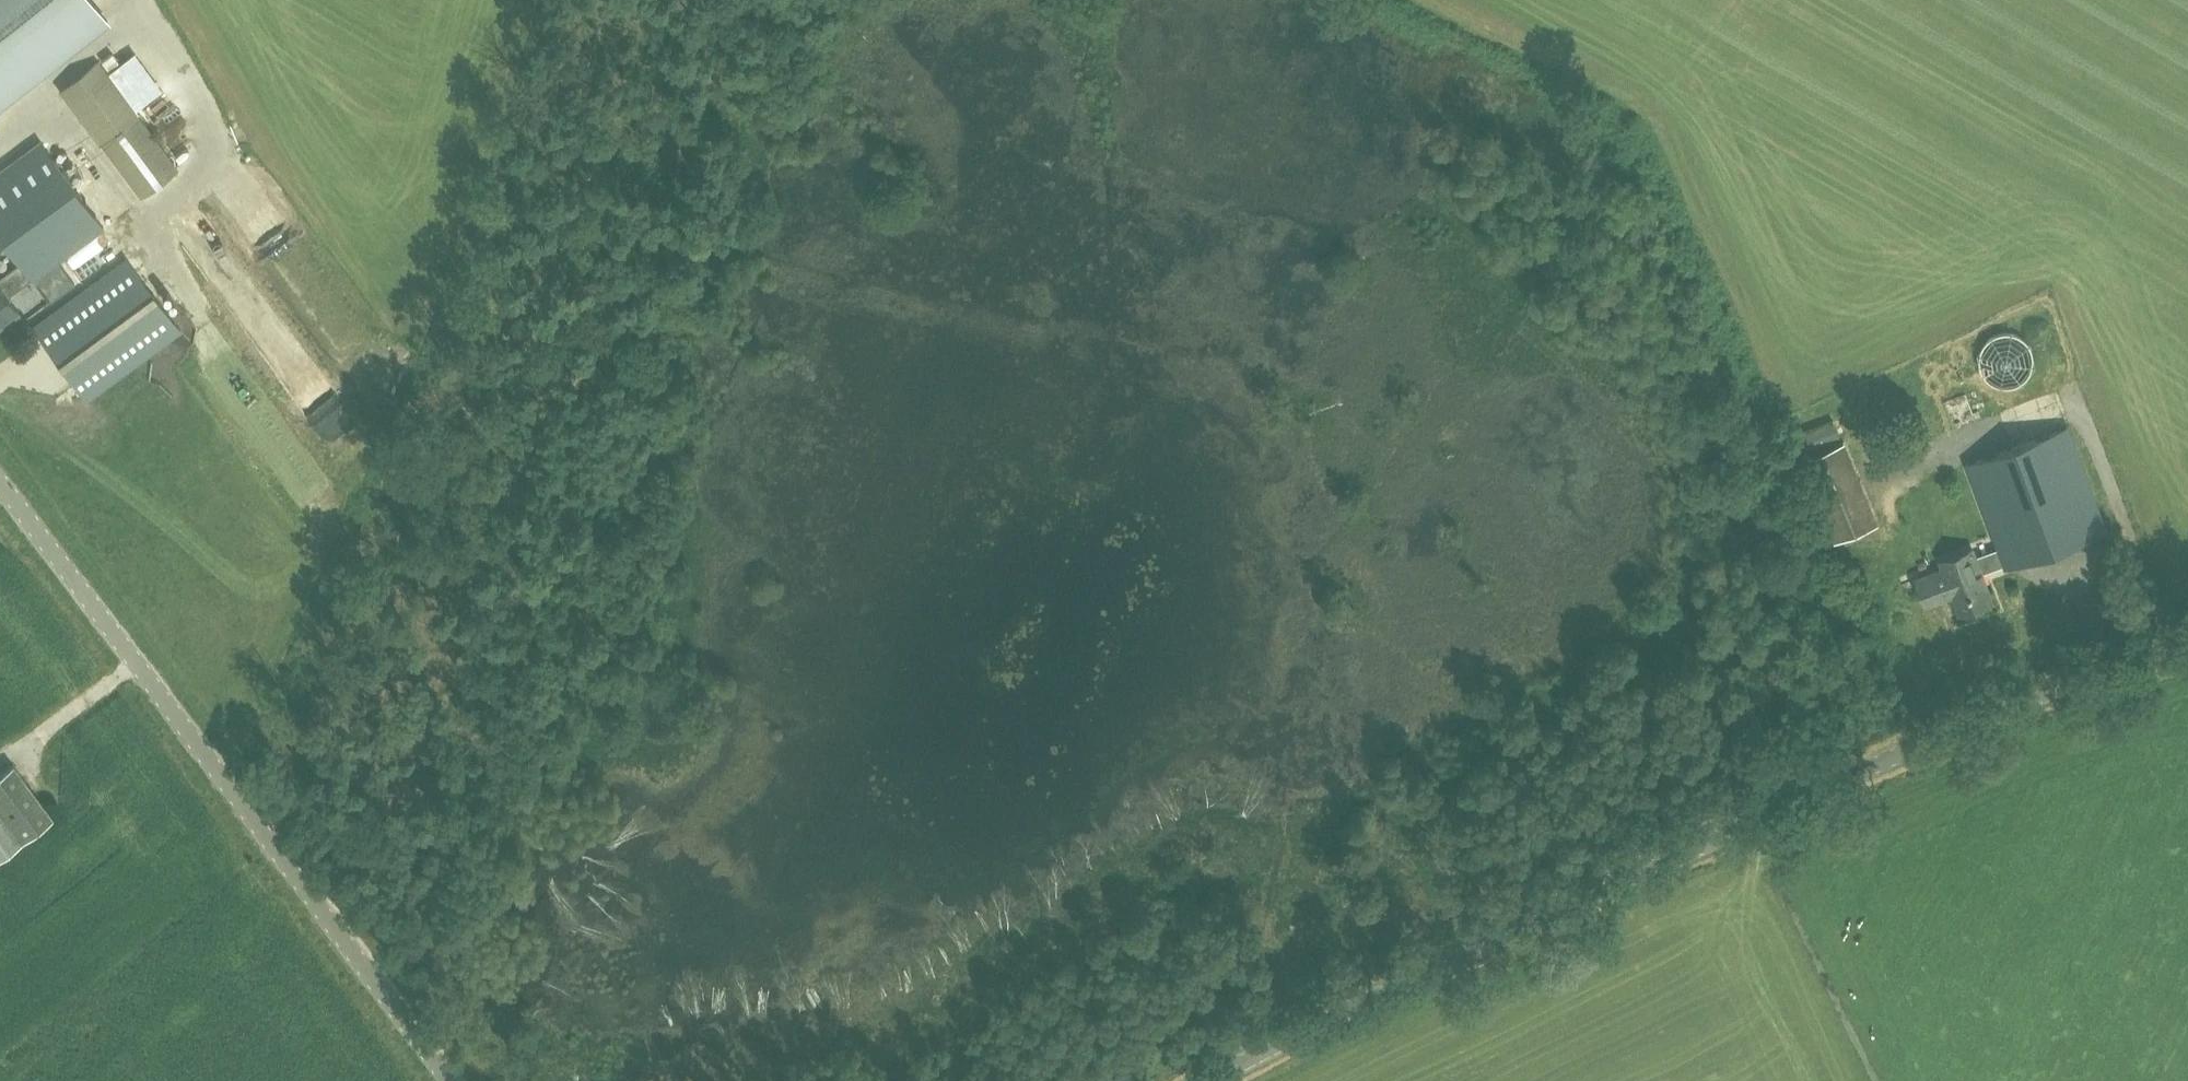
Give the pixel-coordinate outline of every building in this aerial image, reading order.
[(91,0),(0,0),(0,106),(108,21),(91,0)] [(140,198),(177,170),(98,61),(59,90),(140,198)] [(101,224),(37,138),(0,165),(0,233),(18,258),(0,271),(0,315),(15,304),(5,291),(30,272),(32,275),(101,224)] [(87,403),(182,332),(126,256),(31,326),(87,403)] [(2030,340),(2010,330),(1990,336),(1978,356),(1983,378),(2004,389),(2027,382),(2037,362),(2030,340)] [(2007,566),(2106,530),(2068,427),(1969,463),(2000,548),(1976,556),(1973,548),(1941,560),(1945,568),(1917,578),(1926,604),(1954,594),(1961,613),(1992,601),(1982,573),(2006,564),(2007,566)] [(1804,457),(1836,537),(1880,520),(1848,439),(1804,457)] [(1814,602),(1828,598),(1823,583),(1809,587),(1814,602)] [(0,773),(0,857),(52,817),(12,764),(0,773)]
